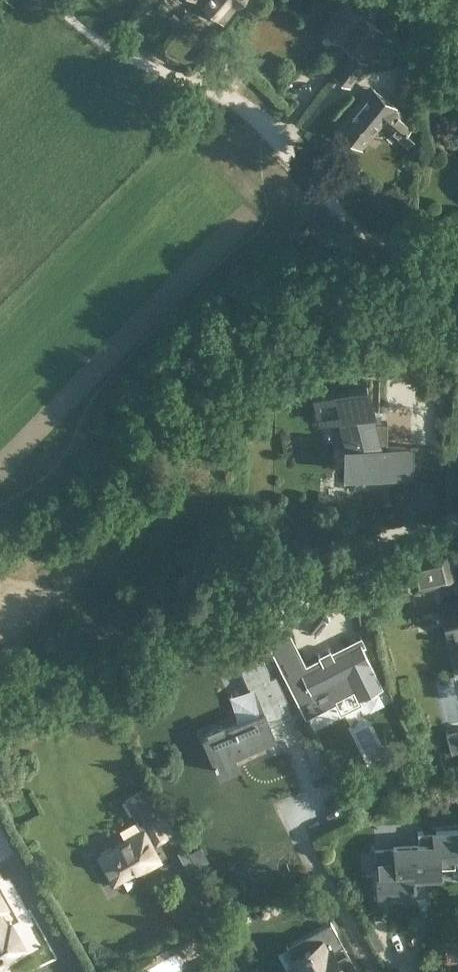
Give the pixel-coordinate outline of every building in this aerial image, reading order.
[(223,23),(242,0),(203,0),(200,3),(223,23)] [(389,36),(388,36),(389,34),(370,19),(379,8),(372,2),(373,0),(342,0),(321,27),(351,51),(368,63),(389,36)] [(368,63),(351,51),(333,74),(350,87),(368,63)] [(423,64),(398,62),(394,99),(421,101),(423,64)] [(370,83),(361,94),(335,126),(359,146),(379,123),(404,144),(410,136),(403,130),(411,121),(395,107),(397,106),(370,83)] [(368,381),(310,396),(317,423),(338,418),(344,442),(342,442),(342,473),(412,474),(413,444),(387,443),(387,420),(375,420),(373,409),(375,409),(368,381)] [(451,580),(445,553),(407,562),(414,590),(451,580)] [(448,633),(457,631),(457,600),(441,604),(448,633)] [(287,640),(270,648),(270,649),(288,685),(292,683),(298,694),(309,689),(311,692),(310,693),(311,695),(323,689),(347,676),(354,692),(379,679),(376,672),(377,672),(375,668),(373,668),(362,646),(365,645),(361,638),(302,668),(288,640),(287,640)] [(207,733),(201,736),(218,774),(240,764),(235,753),(276,736),(271,725),(293,715),(276,674),(270,676),(260,651),(236,661),(249,689),(252,714),(224,726),(222,722),(206,729),(207,733)] [(324,747),(335,741),(329,730),(318,736),(324,747)] [(313,738),(303,743),(309,756),(320,751),(313,738)] [(326,751),(337,770),(355,760),(345,741),(326,751)] [(2,756),(2,757),(20,751),(16,742),(0,747),(0,751),(2,756)] [(449,747),(451,754),(457,752),(457,745),(449,747)] [(106,874),(112,885),(138,870),(140,874),(163,861),(155,846),(169,837),(169,836),(177,831),(166,811),(163,813),(147,785),(124,799),(141,829),(96,855),(101,865),(101,867),(104,874),(106,874)] [(427,796),(431,808),(443,805),(439,792),(427,796)] [(376,896),(413,894),(411,866),(421,862),(424,869),(441,860),(429,838),(413,847),(418,856),(409,860),(394,861),(394,848),(373,850),(376,896)] [(200,845),(188,851),(197,867),(209,860),(200,845)] [(184,847),(177,851),(183,862),(190,858),(184,847)] [(21,941),(12,926),(13,925),(2,906),(6,904),(0,894),(0,953),(21,941)] [(368,935),(376,950),(385,946),(376,930),(368,935)] [(157,960),(172,951),(166,939),(150,948),(157,960)] [(292,956),(301,971),(342,971),(355,965),(348,951),(333,960),(321,939),(292,956)] [(216,961),(197,971),(222,971),(216,961)]
